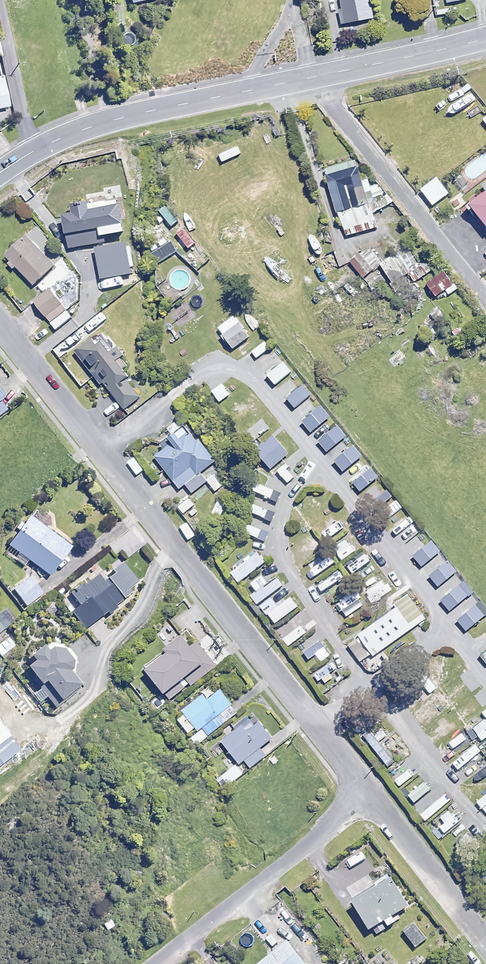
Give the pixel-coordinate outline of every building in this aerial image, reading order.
[(335,24),(364,17),(360,0),(329,0),(335,24)] [(0,75),(0,110),(9,108),(2,74),(0,75)] [(362,179),(355,158),(324,169),(347,237),(378,226),(374,215),(392,201),(379,184),(371,187),(368,177),(362,179)] [(469,205),(485,226),(485,191),(469,205)] [(74,246),(104,241),(103,235),(124,231),(120,208),(89,213),(87,204),(68,208),(74,246)] [(179,221),(167,205),(159,211),(171,227),(179,221)] [(54,265),(27,236),(6,255),(34,284),(54,265)] [(176,251),(165,237),(150,248),(161,263),(176,251)] [(131,273),(126,248),(103,252),(108,277),(131,273)] [(378,265),(366,251),(351,262),(362,277),(378,265)] [(409,273),(397,254),(381,264),(392,283),(409,273)] [(415,284),(430,303),(444,292),(448,297),(458,289),(439,265),(415,284)] [(97,296),(86,283),(71,295),(76,302),(66,309),(50,288),(33,302),(49,321),(44,326),(50,334),(97,296)] [(249,336),(238,323),(223,336),(234,348),(249,336)] [(467,333),(460,324),(452,330),(459,339),(467,333)] [(96,345),(90,338),(76,349),(104,384),(123,410),(143,395),(119,363),(126,358),(117,346),(110,352),(102,341),(96,345)] [(292,371),(284,362),(268,375),(275,384),(292,371)] [(311,395),(303,384),(286,397),(295,407),(311,395)] [(230,394),(222,385),(212,393),(220,402),(230,394)] [(330,417),(321,406),(303,421),(311,432),(330,417)] [(347,436),(338,425),(319,440),(328,451),(347,436)] [(192,493),(208,481),(202,474),(219,461),(193,427),(179,438),(174,431),(160,441),(166,448),(154,456),(180,489),(185,485),(192,493)] [(289,453),(274,436),(255,452),(270,469),(289,453)] [(363,455),(354,445),(335,460),(344,471),(363,455)] [(379,476),(371,467),(353,482),(361,491),(379,476)] [(393,496),(387,488),(372,500),(379,508),(393,496)] [(186,496),(176,504),(184,515),(195,507),(186,496)] [(385,522),(403,508),(396,499),(378,514),(385,522)] [(72,546),(30,515),(4,550),(24,565),(29,559),(50,575),(72,546)] [(441,551),(432,540),(419,550),(428,561),(441,551)] [(269,566),(262,557),(236,577),(243,586),(269,566)] [(457,571),(448,560),(430,576),(439,587),(457,571)] [(118,608),(115,604),(132,591),(130,587),(137,582),(121,562),(105,574),(102,570),(63,601),(85,629),(107,611),(110,614),(118,608)] [(377,569),(372,562),(352,575),(360,586),(376,575),(374,571),(377,569)] [(353,590),(339,574),(328,582),(341,599),(353,590)] [(43,593),(30,576),(14,588),(27,606),(43,593)] [(283,585),(276,576),(251,596),(258,604),(283,585)] [(468,595),(460,585),(441,600),(450,610),(468,595)] [(426,619),(409,594),(395,604),(397,607),(347,642),(361,661),(372,653),(374,655),(426,619)] [(298,606),(291,597),(269,614),(275,623),(298,606)] [(57,603),(47,601),(45,612),(55,614),(57,603)] [(485,615),(475,604),(457,619),(467,630),(485,615)] [(303,627),(297,619),(278,633),(284,641),(303,627)] [(8,632),(0,638),(0,655),(1,656),(17,645),(8,632)] [(168,703),(217,668),(198,641),(193,644),(185,633),(141,666),(168,703)] [(323,649),(326,647),(320,639),(303,652),(309,660),(317,654),(318,656),(324,651),(323,649)] [(35,676),(33,678),(54,708),(63,702),(60,698),(82,682),(74,672),(75,668),(76,665),(75,662),(75,659),(74,656),(72,653),(70,650),(68,648),(66,646),(63,644),(60,643),(57,642),(53,642),(50,642),(47,643),(31,654),(34,659),(27,664),(35,676)] [(319,681),(323,678),(327,683),(334,677),(331,672),(337,667),(332,661),(313,675),(319,681)] [(428,676),(420,682),(430,694),(437,688),(428,676)] [(185,713),(177,719),(188,734),(196,728),(199,731),(190,738),(196,746),(239,714),(219,687),(207,696),(204,692),(182,709),(185,713)] [(272,737),(260,721),(247,731),(242,724),(221,740),(246,771),(266,755),(259,747),(272,737)] [(20,749),(0,724),(0,764),(20,749)] [(394,743),(387,749),(379,740),(387,733),(382,727),(374,735),(370,731),(362,739),(387,765),(394,759),(396,761),(404,754),(394,743)] [(464,749),(454,735),(437,748),(447,761),(464,749)] [(42,766),(37,760),(17,776),(23,783),(42,766)] [(237,779),(224,760),(213,767),(225,786),(237,779)] [(477,767),(472,760),(459,770),(464,776),(477,767)] [(409,906),(390,872),(373,882),(369,875),(346,888),(369,929),(385,920),(388,926),(396,922),(392,915),(409,906)] [(426,939),(414,925),(405,933),(417,947),(426,939)] [(289,941),(259,963),(307,963),(289,941)]
